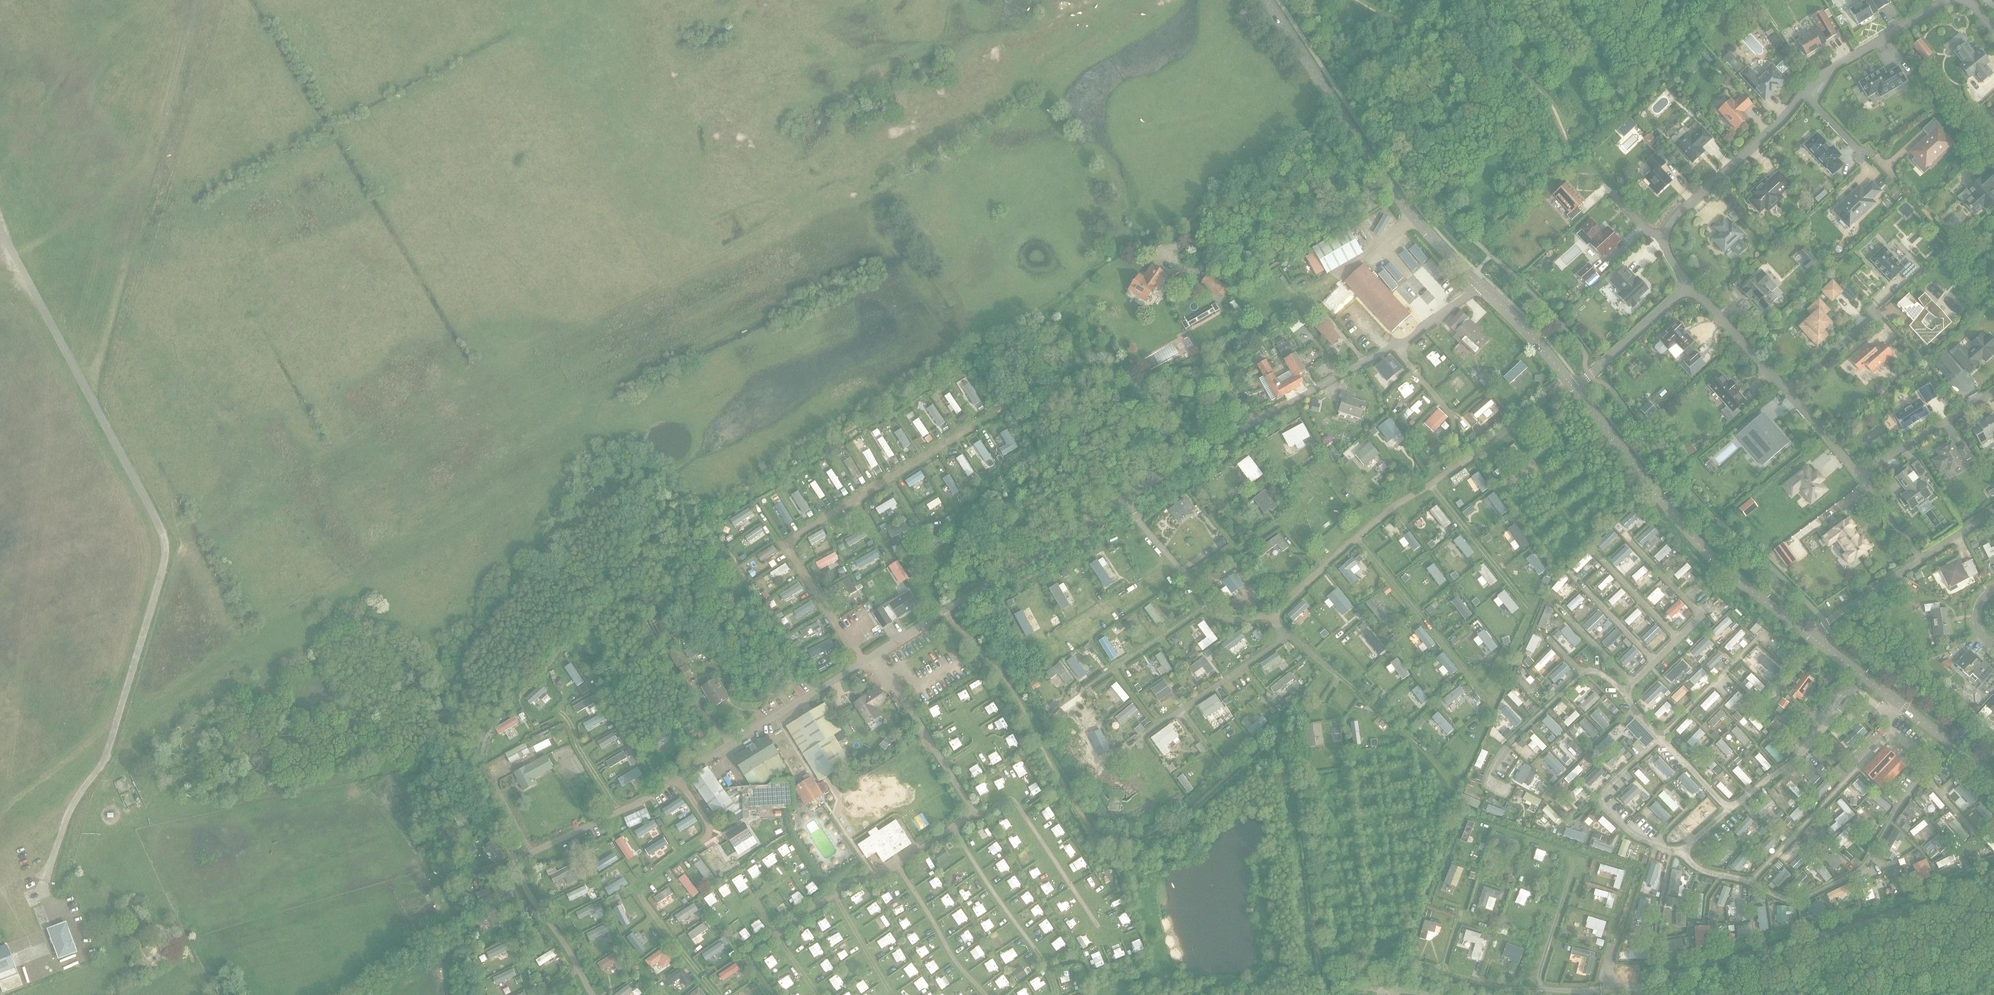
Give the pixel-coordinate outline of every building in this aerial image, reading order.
[(1888,4),(1886,0),(1865,0),(1864,0),(1849,9),(1858,25),(1873,16),(1871,12),(1876,9),(1877,10),(1888,4)] [(1826,41),(1837,34),(1822,10),(1811,16),(1818,28),(1812,31),(1797,40),(1806,55),(1821,46),(1819,43),(1825,40),(1826,41)] [(1922,37),(1913,44),(1919,52),(1927,46),(1922,37)] [(1980,51),(1975,55),(1965,42),(1958,48),(1958,47),(1956,48),(1957,49),(1954,51),(1964,63),(1960,66),(1961,67),(1959,68),(1964,74),(1966,73),(1969,77),(1974,73),(1981,82),(1992,74),(1985,65),(1989,62),(1985,57),(1986,56),(1982,50),(1980,51)] [(1724,58),(1735,69),(1739,65),(1734,59),(1735,58),(1730,53),(1724,58)] [(1787,80),(1782,75),(1789,68),(1783,62),(1776,69),(1772,65),(1758,78),(1748,68),(1740,75),(1764,101),(1772,94),(1771,92),(1777,86),(1779,88),(1787,80)] [(1885,71),(1882,65),(1857,80),(1867,97),(1876,92),(1880,97),(1907,81),(1897,64),(1885,71)] [(1742,112),(1751,104),(1743,95),(1734,103),(1731,99),(1718,110),(1724,117),(1722,119),(1728,126),(1730,123),(1735,129),(1747,118),(1742,112)] [(1631,127),(1625,120),(1613,132),(1618,138),(1631,127)] [(1701,148),(1711,138),(1702,127),(1691,137),(1687,132),(1675,143),(1692,162),(1704,151),(1701,148)] [(1910,152),(1925,168),(1952,143),(1937,127),(1910,152)] [(1833,147),(1831,148),(1817,133),(1804,145),(1826,169),(1827,168),(1832,174),(1843,165),(1837,158),(1840,155),(1833,147)] [(1650,134),(1646,139),(1651,145),(1656,140),(1650,134)] [(1649,185),(1657,194),(1671,181),(1659,168),(1664,163),(1656,155),(1647,163),(1652,168),(1651,171),(1645,177),(1651,184),(1649,185)] [(1985,209),(1993,201),(1993,190),(1993,185),(1993,184),(1993,173),(1992,171),(1985,163),(1972,175),(1977,180),(1967,189),(1972,195),(1964,203),(1974,214),(1983,207),(1985,209)] [(1778,195),(1790,184),(1779,172),(1767,183),(1765,180),(1751,192),(1755,196),(1750,200),(1759,211),(1765,206),(1768,210),(1781,198),(1778,195)] [(1567,180),(1553,194),(1569,211),(1566,214),(1570,219),(1580,210),(1575,204),(1583,198),(1567,180)] [(1871,199),(1880,191),(1871,182),(1863,190),(1859,187),(1834,211),(1842,219),(1839,221),(1844,227),(1847,224),(1849,227),(1874,203),(1871,199)] [(1609,226),(1604,231),(1592,218),(1581,229),(1592,242),(1590,243),(1603,258),(1605,256),(1606,257),(1618,247),(1617,245),(1622,241),(1618,237),(1618,235),(1614,231),(1613,231),(1609,226)] [(1733,222),(1730,224),(1724,219),(1712,231),(1718,237),(1713,242),(1728,257),(1748,237),(1733,222)] [(1325,270),(1327,274),(1363,253),(1348,227),(1312,248),(1314,251),(1305,257),(1316,275),(1325,270)] [(1910,262),(1903,268),(1883,247),(1870,260),(1890,281),(1900,272),(1906,278),(1916,268),(1910,262)] [(1802,265),(1807,269),(1816,261),(1804,248),(1799,253),(1806,261),(1802,265)] [(1587,261),(1576,272),(1585,281),(1596,270),(1587,261)] [(1344,282),(1392,333),(1411,315),(1363,264),(1344,282)] [(1154,289),(1156,291),(1167,276),(1151,265),(1145,274),(1149,276),(1146,280),(1139,275),(1129,290),(1145,301),(1154,289)] [(1636,276),(1635,278),(1623,266),(1609,281),(1619,292),(1616,295),(1627,306),(1629,304),(1632,307),(1639,299),(1637,297),(1647,287),(1636,276)] [(1765,286),(1770,281),(1761,271),(1756,276),(1742,288),(1743,288),(1741,290),(1750,300),(1752,298),(1763,310),(1773,301),(1768,296),(1771,293),(1765,286)] [(1219,294),(1222,295),(1227,287),(1207,273),(1198,286),(1216,299),(1219,294)] [(1832,277),(1821,289),(1832,301),(1844,289),(1832,277)] [(1906,327),(1926,348),(1952,323),(1925,295),(1917,302),(1924,310),(1906,327)] [(1239,317),(1244,313),(1234,300),(1229,303),(1233,308),(1230,309),(1233,313),(1235,312),(1239,317)] [(1793,332),(1810,351),(1820,341),(1815,336),(1824,328),(1817,321),(1822,317),(1812,306),(1802,315),(1806,320),(1793,332)] [(1475,354),(1487,340),(1474,328),(1476,326),(1460,311),(1447,325),(1454,331),(1455,330),(1458,332),(1453,337),(1459,343),(1461,341),(1475,354)] [(1328,316),(1326,318),(1321,313),(1311,323),(1332,345),(1340,337),(1332,329),(1334,327),(1330,323),(1333,320),(1328,316)] [(1235,334),(1240,343),(1252,336),(1247,327),(1235,334)] [(1694,342),(1683,327),(1661,347),(1675,360),(1682,354),(1687,359),(1698,350),(1692,345),(1694,342)] [(1957,353),(1961,358),(1958,360),(1969,372),(1978,364),(1976,362),(1982,356),(1986,361),(1992,355),(1989,351),(1993,346),(1993,342),(1988,335),(1983,339),(1980,336),(1971,344),(1974,347),(1968,353),(1963,347),(1957,353)] [(1288,340),(1285,342),(1281,336),(1274,340),(1278,346),(1277,347),(1282,356),(1293,350),(1288,340)] [(1872,372),(1892,355),(1881,343),(1874,349),(1870,344),(1851,360),(1859,370),(1866,364),(1872,372)] [(1298,374),(1299,374),(1305,371),(1294,353),(1284,359),(1290,370),(1294,377),(1298,374)] [(1945,355),(1935,363),(1940,369),(1949,360),(1945,355)] [(1399,370),(1388,357),(1376,367),(1383,376),(1386,373),(1389,378),(1394,374),(1399,370)] [(1281,384),(1278,377),(1276,378),(1272,369),(1275,367),(1272,361),(1268,363),(1266,359),(1257,364),(1277,400),(1285,395),(1279,385),(1281,384)] [(1521,361),(1506,375),(1511,380),(1520,372),(1523,375),(1527,372),(1524,369),(1526,367),(1521,361)] [(1303,382),(1299,374),(1298,374),(1294,377),(1290,370),(1278,377),(1281,384),(1279,385),(1285,395),(1301,386),(1300,384),(1303,382)] [(1478,376),(1485,384),(1492,378),(1485,370),(1478,376)] [(1620,370),(1613,375),(1620,383),(1626,378),(1620,370)] [(1730,380),(1728,382),(1720,374),(1708,385),(1726,406),(1723,409),(1732,420),(1741,412),(1737,408),(1745,400),(1737,392),(1739,390),(1730,380)] [(962,387),(973,405),(980,401),(969,383),(962,387)] [(1919,391),(1926,403),(1936,397),(1929,385),(1919,391)] [(1340,410),(1360,416),(1364,401),(1352,398),(1353,395),(1340,391),(1338,400),(1342,402),(1340,410)] [(956,413),(961,410),(949,393),(944,396),(950,404),(947,406),(951,412),(954,410),(956,413)] [(1483,399),(1468,413),(1474,419),(1489,405),(1483,399)] [(1918,419),(1928,412),(1920,399),(1910,405),(1910,403),(1908,403),(1903,406),(1902,408),(1903,409),(1894,415),(1895,417),(1894,418),(1897,423),(1898,422),(1903,429),(1912,423),(1919,419),(1918,419)] [(929,410),(940,426),(945,422),(934,406),(929,410)] [(1438,408),(1424,423),(1433,432),(1448,417),(1438,408)] [(1991,415),(1978,423),(1970,428),(1981,445),(1993,437),(1993,420),(1991,415)] [(912,420),(923,436),(928,433),(917,417),(912,420)] [(1377,426),(1388,440),(1399,431),(1389,417),(1377,426)] [(1759,431),(1752,422),(1737,434),(1744,445),(1748,442),(1765,463),(1783,449),(1778,444),(1783,440),(1770,423),(1759,431)] [(1282,434),(1289,447),(1310,436),(1303,423),(1282,434)] [(895,433),(905,448),(911,444),(901,429),(895,433)] [(889,458),(894,454),(882,436),(877,440),(885,451),(883,453),(886,457),(888,456),(889,458)] [(989,441),(1000,458),(1000,457),(1002,459),(1004,458),(1002,456),(1005,454),(1008,451),(998,436),(994,439),(994,438),(989,441)] [(976,445),(986,461),(991,458),(981,442),(976,445)] [(1369,442),(1355,454),(1365,466),(1379,453),(1369,442)] [(1964,444),(1956,449),(1951,442),(1937,450),(1940,456),(1933,460),(1939,470),(1946,466),(1949,471),(1964,462),(1963,461),(1971,456),(1964,444)] [(1507,449),(1509,453),(1510,452),(1512,455),(1514,453),(1514,454),(1512,455),(1517,462),(1523,457),(1518,451),(1520,450),(1515,443),(1507,449)] [(863,452),(871,468),(878,464),(869,449),(863,452)] [(601,462),(610,465),(613,455),(604,452),(601,462)] [(956,458),(968,476),(974,472),(962,454),(956,458)] [(1237,465),(1251,483),(1263,475),(1249,456),(1237,465)] [(844,461),(854,479),(861,475),(851,457),(844,461)] [(1706,463),(1714,472),(1717,469),(1709,460),(1706,463)] [(826,472),(838,490),(843,486),(831,469),(826,472)] [(1921,481),(1917,484),(1906,469),(1896,477),(1905,488),(1908,491),(1901,496),(1903,498),(1900,500),(1905,506),(1907,504),(1911,509),(1917,505),(1919,507),(1926,502),(1924,499),(1931,494),(1930,493),(1933,491),(1928,485),(1925,487),(1921,481)] [(921,471),(906,480),(910,485),(916,481),(917,483),(920,481),(919,479),(924,476),(921,471)] [(1811,471),(1787,489),(1794,499),(1802,493),(1813,507),(1829,495),(1823,487),(1826,485),(1820,478),(1818,479),(1811,471)] [(1391,477),(1394,482),(1401,477),(1398,472),(1391,477)] [(1460,473),(1450,479),(1452,484),(1463,477),(1460,473)] [(946,481),(955,495),(960,492),(951,478),(946,481)] [(811,485),(820,499),(825,496),(816,482),(811,485)] [(1253,498),(1264,514),(1270,509),(1271,510),(1278,506),(1265,489),(1253,498)] [(791,493),(803,512),(809,508),(797,490),(791,493)] [(1168,509),(1178,521),(1195,508),(1186,496),(1168,509)] [(938,497),(927,504),(930,510),(936,506),(938,508),(943,505),(938,497)] [(893,498),(876,508),(879,514),(891,507),(892,509),(896,507),(895,505),(897,504),(893,498)] [(1755,504),(1751,499),(1739,508),(1743,514),(1755,504)] [(749,508),(734,518),(737,523),(752,514),(749,508)] [(1635,508),(1621,522),(1626,527),(1640,513),(1635,508)] [(1826,534),(1821,538),(1828,546),(1833,543),(1836,540),(1843,550),(1840,552),(1849,564),(1853,561),(1867,550),(1870,547),(1862,536),(1859,538),(1852,528),(1855,526),(1848,518),(1845,520),(1830,531),(1831,531),(1826,534)] [(905,523),(891,530),(894,537),(895,536),(897,538),(901,536),(900,534),(908,530),(905,523)] [(760,526),(749,534),(752,539),(752,538),(754,541),(759,538),(757,535),(764,531),(760,526)] [(1650,526),(1637,539),(1642,544),(1655,531),(1650,526)] [(1611,529),(1594,545),(1599,549),(1615,534),(1611,529)] [(823,530),(808,538),(811,544),(826,535),(823,530)] [(1279,534),(1260,548),(1264,553),(1277,544),(1283,551),(1289,547),(1279,534)] [(916,549),(920,555),(939,541),(934,535),(916,549)] [(1215,541),(1220,548),(1226,544),(1225,542),(1227,541),(1224,537),(1222,538),(1221,537),(1215,541)] [(1622,540),(1609,552),(1613,557),(1626,545),(1622,540)] [(1801,561),(1781,542),(1771,552),(1793,569),(1801,561)] [(1991,548),(1988,543),(1982,546),(1988,558),(1993,555),(1993,553),(1993,547),(1991,548)] [(773,545),(759,554),(762,559),(771,553),(773,556),(779,553),(773,545)] [(1666,545),(1654,556),(1659,562),(1671,550),(1666,545)] [(1355,546),(1346,554),(1350,558),(1353,554),(1354,556),(1359,551),(1355,546)] [(877,550),(862,559),(866,564),(880,556),(877,550)] [(835,553),(819,561),(822,568),(838,559),(835,553)] [(1585,553),(1574,564),(1578,568),(1589,557),(1585,553)] [(1631,554),(1618,566),(1623,572),(1636,560),(1631,554)] [(1971,559),(1961,564),(1958,559),(1939,569),(1950,591),(1958,587),(1955,582),(1967,576),(1968,578),(1978,573),(1971,559)] [(1342,568),(1352,583),(1357,580),(1350,570),(1355,566),(1351,561),(1342,568)] [(785,563),(770,573),(774,579),(789,569),(785,563)] [(1598,563),(1584,579),(1588,583),(1603,567),(1598,563)] [(1687,563),(1674,575),(1678,580),(1691,568),(1687,563)] [(890,566),(873,577),(877,584),(894,573),(890,566)] [(1644,566),(1632,576),(1636,581),(1648,571),(1644,566)] [(1328,571),(1335,580),(1340,575),(1333,567),(1328,571)] [(1222,579),(1231,591),(1243,583),(1234,570),(1222,579)] [(1914,574),(1917,580),(1922,577),(1919,571),(1914,574)] [(1563,575),(1552,589),(1557,593),(1568,579),(1563,575)] [(1610,575),(1597,587),(1602,591),(1605,588),(1607,589),(1612,583),(1611,582),(1614,579),(1610,575)] [(1656,576),(1641,590),(1646,594),(1660,581),(1656,576)] [(848,577),(830,588),(833,594),(846,587),(850,595),(857,591),(848,577)] [(1703,579),(1690,591),(1694,596),(1695,595),(1696,596),(1700,593),(1698,591),(1702,588),(1706,593),(1710,589),(1706,585),(1707,584),(1703,579)] [(798,583),(782,593),(785,598),(801,588),(798,583)] [(1901,592),(1906,596),(1911,590),(1905,586),(1901,592)] [(1606,601),(1611,606),(1625,593),(1620,587),(1606,601)] [(883,607),(873,614),(883,628),(892,622),(891,620),(897,616),(898,618),(918,605),(908,591),(889,603),(890,605),(884,609),(883,607)] [(1353,606),(1342,591),(1330,599),(1336,608),(1334,610),(1337,614),(1339,612),(1341,615),(1353,606)] [(1579,594),(1567,606),(1572,611),(1584,599),(1579,594)] [(1632,600),(1617,614),(1621,619),(1638,603),(1632,597),(1630,598),(1632,600)] [(1308,598),(1291,614),(1295,618),(1312,602),(1308,598)] [(1365,603),(1380,620),(1386,615),(1371,598),(1365,603)] [(1679,600),(1666,612),(1671,618),(1684,606),(1679,600)] [(810,601),(792,613),(795,618),(813,606),(810,601)] [(1948,607),(1940,609),(1939,602),(1924,604),(1925,611),(1931,611),(1935,635),(1952,633),(1948,607)] [(1146,610),(1157,624),(1163,620),(1152,605),(1146,610)] [(1352,609),(1361,620),(1364,617),(1355,606),(1352,609)] [(1546,606),(1538,626),(1545,629),(1553,609),(1546,606)] [(1598,609),(1585,623),(1590,628),(1595,622),(1600,627),(1605,622),(1609,619),(1604,614),(1598,609)] [(1642,614),(1629,626),(1633,630),(1646,618),(1642,614)] [(1724,619),(1710,633),(1714,638),(1728,624),(1724,619)] [(1218,639),(1204,620),(1197,625),(1206,637),(1198,644),(1202,650),(1218,639)] [(1609,621),(1596,634),(1601,639),(1609,631),(1611,633),(1614,630),(1612,628),(1614,627),(1609,621)] [(1757,622),(1750,631),(1755,635),(1762,626),(1757,622)] [(1656,624),(1643,635),(1648,641),(1661,630),(1656,624)] [(795,633),(802,645),(808,642),(804,637),(808,634),(804,627),(795,633)] [(1559,631),(1558,632),(1557,630),(1552,635),(1563,646),(1567,642),(1561,635),(1563,633),(1563,632),(1561,630),(1559,631)] [(1237,633),(1220,644),(1224,650),(1241,639),(1237,633)] [(1368,637),(1381,654),(1387,649),(1374,633),(1368,637)] [(1737,634),(1727,644),(1731,648),(1736,643),(1738,644),(1740,642),(1739,640),(1741,638),(1737,634)] [(1533,635),(1526,649),(1533,653),(1540,638),(1533,635)] [(1620,636),(1609,646),(1613,650),(1619,645),(1621,646),(1624,643),(1622,642),(1623,641),(1629,647),(1632,644),(1626,638),(1624,641),(1620,636)] [(1705,637),(1693,649),(1698,654),(1710,643),(1705,637)] [(812,656),(833,644),(829,638),(809,649),(812,656)] [(1099,641),(1110,658),(1116,655),(1105,638),(1099,641)] [(1635,656),(1640,652),(1634,646),(1622,657),(1626,662),(1633,654),(1635,656)] [(1756,647),(1745,659),(1749,663),(1760,652),(1756,647)] [(1775,654),(1784,662),(1791,655),(1782,647),(1775,654)] [(1188,655),(1191,659),(1199,654),(1195,649),(1188,655)] [(1204,653),(1208,659),(1214,655),(1210,649),(1204,653)] [(1551,650),(1534,667),(1539,671),(1550,660),(1551,662),(1554,658),(1553,657),(1555,654),(1551,650)] [(1984,660),(1981,663),(1976,659),(1977,657),(1969,650),(1956,664),(1963,670),(1962,671),(1969,677),(1972,674),(1982,683),(1993,670),(1984,660)] [(1719,651),(1706,664),(1709,668),(1719,660),(1722,663),(1726,658),(1719,651)] [(1172,669),(1161,652),(1155,655),(1162,666),(1157,669),(1161,675),(1166,672),(1172,669)] [(1276,652),(1259,664),(1263,670),(1275,662),(1277,665),(1281,662),(1279,659),(1280,658),(1276,652)] [(1438,659),(1451,675),(1457,671),(1443,654),(1438,659)] [(1689,654),(1676,666),(1679,670),(1693,658),(1689,654)] [(1065,660),(1080,679),(1086,675),(1071,656),(1065,660)] [(1204,656),(1188,668),(1193,674),(1202,667),(1208,674),(1214,669),(1204,656)] [(1772,658),(1759,672),(1764,677),(1777,663),(1772,658)] [(1522,664),(1528,670),(1533,665),(1527,659),(1522,664)] [(678,666),(686,680),(694,675),(685,662),(678,666)] [(1060,662),(1046,673),(1051,678),(1058,673),(1067,685),(1073,680),(1060,662)] [(1564,663),(1551,675),(1555,679),(1568,668),(1564,663)] [(1702,668),(1689,680),(1694,685),(1707,674),(1702,668)] [(1270,687),(1275,693),(1295,677),(1290,671),(1270,687)] [(1671,671),(1658,683),(1663,688),(1675,676),(1671,671)] [(1746,678),(1760,692),(1765,687),(1751,673),(1746,678)] [(1811,693),(1807,691),(1814,682),(1803,673),(1791,688),(1790,687),(1786,692),(1792,697),(1795,693),(1802,698),(1803,697),(1806,700),(1811,693)] [(1515,680),(1528,693),(1533,688),(1526,680),(1527,679),(1523,674),(1521,675),(1520,674),(1515,680)] [(708,702),(726,691),(718,676),(711,680),(709,677),(697,684),(708,702)] [(1030,683),(1034,690),(1040,686),(1036,679),(1030,683)] [(1150,689),(1159,701),(1173,692),(1164,679),(1150,689)] [(1126,698),(1115,681),(1109,685),(1117,696),(1115,697),(1117,702),(1119,700),(1120,702),(1126,698)] [(1483,702),(1469,685),(1464,689),(1473,700),(1471,701),(1473,703),(1470,706),(1473,709),(1478,705),(1478,706),(1483,702)] [(854,703),(867,723),(880,714),(876,707),(885,702),(881,696),(884,694),(879,686),(854,703)] [(1683,686),(1671,697),(1676,703),(1688,691),(1683,686)] [(1178,699),(1183,695),(1177,687),(1174,689),(1175,691),(1173,692),(1178,699)] [(1653,687),(1640,702),(1644,706),(1658,691),(1653,687)] [(1507,695),(1518,707),(1523,702),(1517,696),(1519,694),(1513,689),(1507,695)] [(1574,700),(1580,694),(1575,689),(1569,695),(1574,700)] [(1594,691),(1579,706),(1585,712),(1600,697),(1594,691)] [(1715,691),(1700,706),(1705,711),(1720,696),(1715,691)] [(1725,705),(1729,709),(1742,695),(1738,691),(1725,705)] [(1215,694),(1198,705),(1206,717),(1223,706),(1215,694)] [(803,753),(819,780),(850,762),(833,734),(841,730),(824,702),(794,721),(811,748),(803,753)] [(1667,702),(1654,714),(1658,719),(1666,711),(1667,713),(1670,710),(1669,708),(1671,706),(1667,702)] [(1133,703),(1117,717),(1122,722),(1138,708),(1133,703)] [(1496,713),(1511,724),(1515,719),(1501,707),(1496,713)] [(1721,709),(1707,723),(1712,728),(1721,719),(1722,721),(1724,719),(1723,717),(1726,714),(1721,709)] [(1591,715),(1590,715),(1602,728),(1607,723),(1596,711),(1595,711),(1594,710),(1589,714),(1591,715)] [(1568,726),(1580,715),(1576,711),(1569,717),(1567,715),(1564,718),(1565,720),(1564,722),(1568,726)] [(1737,721),(1742,717),(1737,712),(1733,716),(1732,717),(1736,721),(1737,720),(1737,721)] [(1248,729),(1252,734),(1268,721),(1263,715),(1252,725),(1247,718),(1241,723),(1247,730),(1248,729)] [(1869,729),(1855,715),(1849,721),(1863,735),(1869,729)] [(1547,722),(1558,734),(1563,730),(1551,718),(1547,722)] [(1626,727),(1646,748),(1655,740),(1634,718),(1626,727)] [(1752,722),(1764,735),(1769,730),(1756,718),(1752,722)] [(1774,731),(1782,738),(1789,730),(1775,718),(1769,725),(1774,730),(1774,731)] [(1594,736),(1598,732),(1586,719),(1582,723),(1588,730),(1587,732),(1591,737),(1593,736),(1594,736)] [(1685,721),(1674,731),(1679,736),(1685,729),(1686,730),(1689,727),(1688,726),(1689,725),(1685,721)] [(1171,751),(1167,747),(1166,746),(1179,736),(1170,724),(1151,738),(1164,756),(1171,751)] [(1500,725),(1498,727),(1496,726),(1493,730),(1504,740),(1508,735),(1502,730),(1504,728),(1500,725)] [(1692,747),(1705,734),(1700,729),(1687,742),(1692,747)] [(1736,734),(1748,746),(1752,742),(1741,730),(1736,734)] [(1547,747),(1534,734),(1530,738),(1543,751),(1547,747)] [(1610,734),(1597,746),(1602,750),(1614,738),(1610,734)] [(732,756),(743,774),(778,752),(767,735),(732,756)] [(1799,740),(1794,744),(1787,736),(1782,740),(1795,754),(1799,750),(1798,748),(1803,744),(1799,740)] [(1847,752),(1834,738),(1828,744),(1835,752),(1829,757),(1835,763),(1841,757),(1847,752)] [(1091,744),(1098,764),(1113,759),(1106,739),(1091,744)] [(1715,744),(1727,756),(1733,751),(1721,739),(1715,744)] [(1583,752),(1572,740),(1567,745),(1573,750),(1571,752),(1574,755),(1576,753),(1579,756),(1583,752)] [(1195,745),(1201,754),(1206,750),(1200,741),(1195,745)] [(507,754),(512,763),(532,753),(527,744),(507,754)] [(1766,750),(1778,764),(1782,760),(1775,752),(1777,750),(1773,746),(1771,747),(1770,746),(1766,750)] [(1885,746),(1862,770),(1883,790),(1906,766),(1885,746)] [(1617,747),(1605,760),(1609,764),(1617,756),(1618,758),(1621,755),(1619,754),(1622,751),(1617,747)] [(1569,763),(1555,748),(1551,752),(1554,756),(1553,758),(1559,764),(1560,762),(1565,767),(1569,763)] [(1482,749),(1475,766),(1480,768),(1488,752),(1482,749)] [(1700,757),(1711,770),(1717,765),(1705,752),(1700,757)] [(1518,765),(1505,753),(1502,757),(1514,769),(1518,765)] [(1755,757),(1767,770),(1771,766),(1759,753),(1755,757)] [(516,773),(525,791),(536,786),(533,779),(553,769),(547,757),(516,773)] [(1555,772),(1542,759),(1538,763),(1545,771),(1543,773),(1548,778),(1555,772)] [(1170,773),(1176,769),(1172,763),(1166,767),(1170,773)] [(1800,771),(1813,784),(1820,778),(1818,776),(1819,774),(1807,763),(1800,771)] [(1653,768),(1665,781),(1669,777),(1664,772),(1666,770),(1663,767),(1661,769),(1657,764),(1653,768)] [(1732,771),(1746,786),(1752,781),(1742,771),(1744,769),(1740,765),(1738,766),(1732,771)] [(742,810),(742,797),(734,786),(726,792),(709,768),(709,767),(708,766),(690,779),(718,818),(729,810),(733,817),(742,810)] [(1525,766),(1517,781),(1522,784),(1530,769),(1525,766)] [(1598,766),(1586,778),(1591,783),(1603,771),(1598,766)] [(1188,775),(1196,785),(1212,773),(1207,767),(1196,776),(1192,772),(1188,775)] [(845,780),(839,769),(829,775),(835,786),(845,780)] [(1634,773),(1645,785),(1650,781),(1643,774),(1644,773),(1642,770),(1641,772),(1639,769),(1634,773)] [(1678,777),(1690,790),(1694,785),(1688,778),(1691,777),(1685,771),(1678,777)] [(823,795),(812,776),(794,787),(805,806),(823,795)] [(1625,776),(1614,786),(1617,790),(1620,788),(1622,790),(1626,786),(1624,784),(1629,780),(1625,776)] [(1790,780),(1801,794),(1806,790),(1794,777),(1790,780)] [(742,792),(742,797),(742,810),(795,807),(793,778),(773,779),(774,780),(768,785),(738,787),(738,791),(742,792)] [(1827,778),(1814,791),(1819,796),(1822,794),(1823,795),(1825,792),(1824,791),(1832,783),(1827,778)] [(1853,784),(1864,795),(1869,790),(1858,779),(1853,784)] [(1716,786),(1729,799),(1733,794),(1720,782),(1716,786)] [(1775,788),(1787,802),(1792,798),(1780,784),(1775,788)] [(1579,785),(1567,796),(1571,801),(1578,794),(1579,795),(1582,793),(1581,791),(1583,789),(1579,785)] [(1977,799),(1965,785),(1960,789),(1972,803),(1977,799)] [(1125,790),(1108,789),(1108,795),(1110,795),(1108,810),(1121,811),(1122,798),(1124,798),(1125,790)] [(1640,789),(1626,803),(1630,807),(1637,800),(1639,802),(1644,798),(1642,796),(1644,794),(1640,789)] [(1658,796),(1673,811),(1679,806),(1663,790),(1658,796)] [(1541,800),(1526,792),(1523,799),(1526,800),(1525,803),(1530,805),(1531,803),(1538,807),(1541,800)] [(1944,805),(1933,792),(1929,796),(1940,809),(1944,805)] [(1872,798),(1887,811),(1891,806),(1876,793),(1872,798)] [(1459,800),(1478,808),(1480,802),(1461,794),(1459,800)] [(1555,800),(1567,812),(1571,808),(1559,796),(1555,800)] [(1770,797),(1754,811),(1758,815),(1767,807),(1769,809),(1775,803),(1770,797)] [(1835,820),(1837,822),(1830,827),(1835,831),(1841,826),(1841,827),(1855,814),(1841,798),(1836,803),(1844,811),(1835,820)] [(1910,801),(1900,815),(1906,819),(1913,809),(1919,814),(1922,809),(1910,801)] [(1803,803),(1792,814),(1796,818),(1803,811),(1806,815),(1810,810),(1803,803)] [(1502,810),(1487,805),(1485,810),(1500,816),(1502,810)] [(1559,817),(1547,805),(1542,810),(1545,813),(1543,815),(1546,819),(1548,817),(1554,822),(1559,817)] [(1644,809),(1658,823),(1662,818),(1655,811),(1657,809),(1653,805),(1652,807),(1649,805),(1644,809)] [(1981,820),(1992,809),(1988,805),(1981,812),(1979,810),(1975,814),(1977,816),(1981,820)] [(1641,813),(1631,823),(1636,828),(1646,818),(1641,813)] [(1598,821),(1611,833),(1616,828),(1602,816),(1598,821)] [(1748,817),(1733,832),(1739,837),(1753,821),(1748,817)] [(1853,823),(1867,841),(1874,835),(1860,817),(1853,823)] [(1941,828),(1945,832),(1957,822),(1953,818),(1950,821),(1949,819),(1946,822),(1947,823),(1941,828)] [(862,822),(862,827),(866,829),(870,826),(870,822),(866,819),(862,822)] [(885,860),(906,847),(897,834),(903,830),(896,820),(858,845),(865,855),(876,847),(885,860)] [(1910,831),(1914,836),(1927,825),(1924,820),(1910,831)] [(725,834),(734,848),(753,835),(744,821),(725,834)] [(753,835),(759,843),(750,848),(752,851),(761,846),(762,846),(768,842),(767,841),(768,840),(757,825),(753,827),(756,832),(753,835)] [(1904,836),(1901,833),(1899,832),(1900,832),(1894,828),(1884,846),(1890,849),(1895,840),(1898,842),(1899,840),(1901,841),(1904,836)] [(1835,834),(1842,846),(1851,841),(1845,829),(1835,834)] [(1563,836),(1578,840),(1580,835),(1565,830),(1563,836)] [(1957,848),(1970,836),(1966,831),(1953,843),(1950,839),(1947,842),(1950,845),(1950,846),(1953,850),(1957,847),(1957,848)] [(1515,849),(1518,842),(1496,833),(1493,840),(1515,849)] [(1814,842),(1805,833),(1801,838),(1815,852),(1829,839),(1823,833),(1814,842)] [(1937,833),(1922,847),(1926,852),(1942,838),(1937,833)] [(1987,834),(1982,838),(1989,846),(1987,848),(1990,851),(1992,849),(1993,851),(1993,842),(1987,834)] [(1770,836),(1759,847),(1765,853),(1769,849),(1768,848),(1771,845),(1774,848),(1778,844),(1770,836)] [(1618,855),(1624,857),(1630,841),(1623,839),(1618,855)] [(1609,852),(1610,846),(1594,841),(1592,846),(1609,852)] [(1806,852),(1797,841),(1793,845),(1799,851),(1797,853),(1801,857),(1806,852)] [(1724,842),(1714,853),(1718,857),(1723,851),(1726,853),(1729,850),(1727,847),(1728,846),(1724,842)] [(1943,855),(1951,852),(1948,845),(1940,848),(1943,855)] [(943,846),(933,853),(939,862),(950,856),(943,846)] [(1745,849),(1732,865),(1738,869),(1751,854),(1745,849)] [(1889,850),(1887,856),(1896,860),(1898,854),(1896,853),(1889,850)] [(1842,862),(1833,853),(1830,856),(1827,852),(1822,856),(1821,854),(1817,857),(1820,861),(1823,858),(1833,870),(1842,862)] [(1936,863),(1939,868),(1956,859),(1953,854),(1936,863)] [(1926,858),(1913,865),(1915,871),(1917,876),(1918,876),(1920,882),(1931,876),(1929,872),(1932,870),(1926,858)] [(1774,864),(1780,870),(1784,866),(1778,860),(1774,864)] [(1807,867),(1821,882),(1826,878),(1818,869),(1820,867),(1814,861),(1807,867)] [(1544,867),(1527,862),(1525,868),(1542,873),(1544,867)] [(1624,871),(1600,864),(1599,870),(1617,875),(1613,887),(1619,889),(1624,871)] [(1648,869),(1645,885),(1653,886),(1656,870),(1648,869)] [(1672,869),(1667,894),(1678,896),(1682,871),(1672,869)] [(1774,890),(1791,874),(1785,869),(1781,873),(1780,871),(1777,873),(1779,875),(1769,885),(1774,890)] [(1803,871),(1791,882),(1796,887),(1801,881),(1805,886),(1811,880),(1803,871)] [(1896,889),(1905,885),(1897,871),(1888,876),(1892,883),(1889,884),(1892,889),(1895,887),(1896,889)] [(1874,898),(1871,886),(1870,886),(1869,883),(1867,884),(1868,887),(1862,889),(1866,901),(1874,898)] [(1846,884),(1827,894),(1830,900),(1837,897),(1839,901),(1843,898),(1843,897),(1847,895),(1846,893),(1849,891),(1846,884)] [(1484,886),(1477,906),(1485,909),(1489,896),(1501,900),(1504,893),(1484,886)] [(1615,894),(1595,889),(1594,895),(1608,898),(1606,907),(1611,908),(1615,894)] [(1723,908),(1729,893),(1723,891),(1720,900),(1717,899),(1716,901),(1719,902),(1717,906),(1723,908)] [(1646,892),(1643,907),(1648,909),(1651,898),(1653,899),(1654,895),(1652,895),(1652,893),(1646,892)] [(1751,901),(1750,906),(1765,908),(1766,902),(1758,901),(1758,898),(1751,898),(1751,901)] [(1807,909),(1817,917),(1825,907),(1816,899),(1807,909)] [(1676,927),(1686,927),(1686,900),(1676,900),(1676,927)] [(1740,921),(1746,921),(1746,904),(1739,904),(1739,905),(1737,905),(1737,910),(1739,910),(1740,921)] [(1777,922),(1789,922),(1789,915),(1786,915),(1786,911),(1794,911),(1794,906),(1786,906),(1777,906),(1777,915),(1775,915),(1775,920),(1777,920),(1777,922)] [(1639,913),(1635,928),(1640,930),(1643,920),(1646,921),(1647,916),(1645,916),(1645,915),(1639,913)] [(1492,914),(1488,925),(1496,927),(1499,917),(1492,914)] [(1606,922),(1588,916),(1586,922),(1587,922),(1585,927),(1597,931),(1595,936),(1601,938),(1606,922)] [(1424,920),(1420,938),(1425,939),(1428,931),(1434,932),(1436,925),(1440,926),(1442,922),(1431,919),(1430,921),(1424,920)] [(1765,919),(1750,921),(1751,928),(1753,927),(1754,930),(1758,930),(1758,927),(1766,926),(1765,919)] [(47,929),(58,958),(76,951),(65,922),(47,929)] [(1500,924),(1497,931),(1506,935),(1509,928),(1500,924)] [(1705,931),(1707,942),(1712,941),(1711,937),(1714,937),(1714,936),(1714,933),(1713,933),(1712,927),(1706,928),(1706,930),(1705,931)] [(1475,943),(1471,957),(1479,959),(1483,945),(1481,945),(1483,939),(1479,938),(1481,934),(1466,930),(1463,940),(1475,943)] [(1604,940),(1597,938),(1595,944),(1598,945),(1597,948),(1602,949),(1604,940)] [(1661,942),(1662,951),(1683,947),(1681,938),(1661,942)] [(1524,949),(1507,943),(1503,956),(1512,959),(1511,962),(1519,965),(1524,949)] [(21,985),(6,944),(0,947),(0,986),(2,992),(21,985)] [(1596,952),(1578,948),(1576,954),(1594,958),(1596,952)] [(1415,960),(1412,969),(1421,971),(1424,962),(1415,960)] [(735,963),(719,974),(723,981),(740,969),(735,963)] [(1017,981),(1027,974),(1021,965),(1011,971),(1017,981)] [(736,994),(748,994),(754,991),(750,985),(736,994)]
